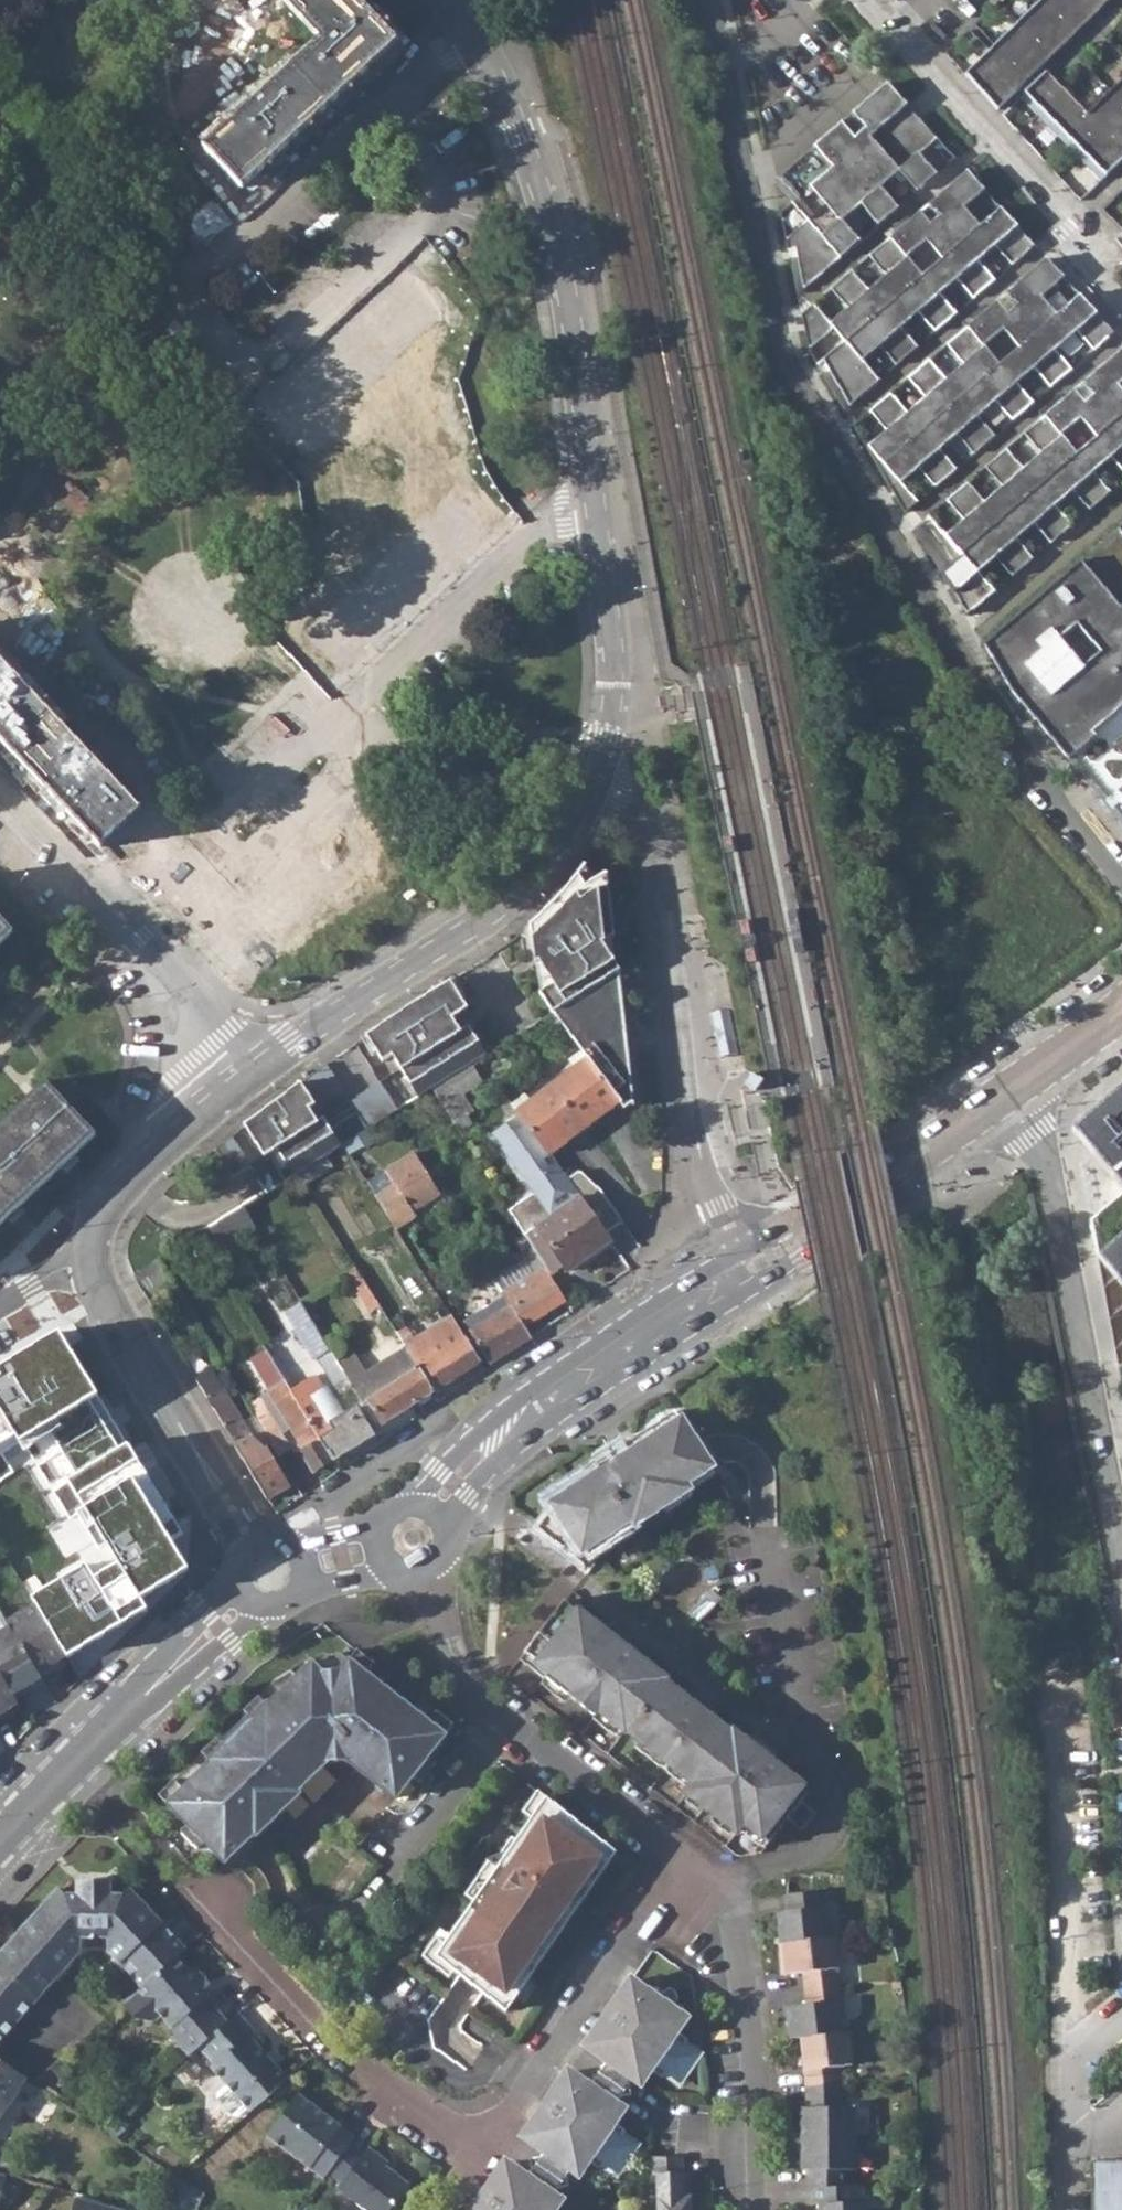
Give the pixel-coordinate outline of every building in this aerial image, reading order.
[(319,41),(202,148),(239,190),(398,42),(358,0),(281,0),(319,41)] [(966,73),(998,110),(1016,93),(1024,101),(1067,145),(1102,181),(1121,160),(1121,0),(1041,0),(1032,9),(1007,33),(977,62),(966,73)] [(888,86),(774,185),(798,198),(781,213),(794,277),(800,274),(805,289),(834,263),(883,221),(899,207),(882,187),(900,171),(918,191),(937,174),(919,154),(938,138),(888,86)] [(845,277),(832,289),(849,308),(831,324),(814,304),(801,315),(809,352),(844,410),(874,385),(881,379),(864,359),(881,345),(898,364),(907,356),(919,346),(902,327),(919,312),(936,332),(946,323),(957,313),(941,293),(957,279),(974,299),(982,292),(996,280),(978,260),(996,246),(1012,265),(1023,256),(1036,246),(1002,208),(981,225),(964,207),(984,189),(968,171),(953,184),(915,216),(894,235),(876,251),(871,255),(887,275),(871,289),(854,270),(845,277)] [(909,413),(892,393),(884,400),(871,411),(886,432),(867,448),(905,513),(920,501),(903,482),(920,467),(937,486),(946,478),(957,468),(941,449),(958,434),(975,453),(984,445),(996,435),(980,416),(997,401),(1013,420),(1026,409),(1034,402),(1018,382),(1035,368),(1052,387),(1060,380),(1073,369),(1056,349),(1078,331),(1094,350),(1101,344),(1115,333),(1081,296),(1058,315),(1042,296),(1064,277),(1048,259),(1036,269),(995,304),(976,320),(957,336),(948,344),(965,364),(947,379),(931,359),(917,371),(909,378),(926,397),(909,413)] [(404,277),(265,405),(302,446),(441,316),(404,277)] [(948,500),(964,520),(947,535),(965,555),(941,575),(966,616),(996,590),(980,570),(997,556),(1014,575),(1035,557),(1018,538),(1035,523),(1052,542),(1073,523),(1056,505),(1074,490),(1090,509),(1111,491),(1095,471),(1112,457),(1121,469),(1121,385),(1121,384),(1121,383),(1121,349),(1113,357),(1072,393),(1052,409),(1035,424),(1025,434),(1041,454),(1024,469),(1007,449),(997,458),(986,467),(1003,487),(986,502),(969,482),(958,492),(948,500)] [(477,540),(439,499),(302,626),(340,667),(477,540)] [(984,645),(993,660),(1121,549),(1121,527),(984,645)] [(993,660),(1011,691),(1013,693),(1040,726),(1121,824),(1121,715),(1093,683),(1121,658),(1121,549),(993,660)] [(142,810),(0,657),(0,740),(101,848),(142,810)] [(733,832),(726,834),(729,853),(737,852),(733,832)] [(559,896),(530,924),(533,952),(552,983),(539,992),(551,1012),(552,1011),(618,970),(619,969),(602,941),(614,934),(606,872),(585,885),(578,873),(559,896)] [(0,918),(0,943),(12,932),(0,918)] [(552,1011),(585,1057),(618,1102),(622,1108),(630,1102),(631,1105),(618,970),(552,1011)] [(392,1055),(417,1096),(429,1088),(470,1063),(485,1053),(467,1024),(459,1029),(451,1016),(459,1011),(466,1006),(449,979),(365,1034),(382,1061),(392,1055)] [(727,1009),(711,1012),(719,1056),(736,1052),(727,1009)] [(459,1011),(451,1016),(459,1029),(467,1024),(459,1011)] [(551,1083),(584,1127),(618,1102),(585,1057),(551,1083)] [(274,1147),(292,1174),(295,1172),(323,1155),(340,1144),(322,1116),(316,1120),(308,1106),(313,1103),(316,1108),(317,1108),(344,1091),(326,1062),(243,1123),(262,1155),(274,1147)] [(429,1088),(440,1105),(480,1080),(470,1063),(429,1088)] [(365,1128),(397,1108),(379,1080),(348,1099),(365,1128)] [(45,1082),(0,1124),(0,1221),(93,1134),(45,1082)] [(517,1113),(548,1154),(584,1127),(551,1083),(514,1110),(517,1113)] [(1072,1130),(1121,1189),(1121,1087),(1072,1130)] [(316,1120),(322,1116),(317,1108),(316,1108),(313,1103),(308,1106),(316,1120)] [(568,1270),(609,1240),(604,1232),(578,1196),(565,1178),(548,1154),(517,1113),(491,1132),(533,1191),(507,1210),(532,1249),(543,1266),(548,1274),(563,1264),(568,1270)] [(341,1143),(356,1166),(370,1157),(356,1134),(341,1143)] [(214,1147),(231,1174),(249,1163),(231,1135),(214,1147)] [(374,1195),(394,1228),(414,1216),(412,1212),(439,1195),(412,1154),(383,1171),(392,1185),(374,1195)] [(329,1164),(323,1155),(295,1172),(301,1182),(329,1164)] [(578,1196),(604,1232),(621,1220),(598,1189),(577,1170),(565,1178),(578,1196)] [(363,1178),(366,1184),(373,1180),(370,1174),(363,1178)] [(1090,1220),(1121,1265),(1121,1192),(1090,1220)] [(201,1243),(206,1251),(252,1221),(243,1205),(196,1235),(201,1243)] [(194,1247),(201,1243),(196,1235),(190,1238),(194,1247)] [(520,1257),(531,1273),(543,1266),(532,1249),(520,1257)] [(479,1260),(496,1287),(506,1281),(508,1271),(495,1251),(479,1260)] [(465,1261),(469,1267),(479,1260),(476,1255),(465,1261)] [(133,1274),(150,1302),(176,1287),(158,1258),(133,1274)] [(496,1287),(479,1260),(469,1267),(491,1303),(462,1321),(488,1362),(529,1339),(521,1327),(500,1294),(496,1287)] [(500,1294),(521,1327),(564,1301),(548,1274),(543,1266),(531,1273),(500,1294)] [(353,1283),(356,1289),(365,1283),(361,1278),(353,1283)] [(361,1301),(367,1311),(377,1304),(371,1294),(361,1301)] [(334,1382),(345,1375),(336,1361),(329,1349),(300,1301),(284,1310),(314,1358),(317,1355),(334,1382)] [(0,1372),(0,1440),(40,1414),(91,1495),(76,1505),(101,1544),(115,1535),(120,1544),(106,1554),(99,1542),(30,1585),(71,1651),(150,1602),(143,1592),(202,1555),(170,1504),(181,1497),(136,1427),(127,1430),(101,1388),(111,1381),(69,1315),(12,1351),(19,1360),(0,1372)] [(404,1347),(431,1391),(477,1362),(449,1317),(421,1335),(425,1341),(417,1346),(413,1340),(404,1327),(395,1333),(404,1347)] [(421,1335),(413,1340),(417,1346),(425,1341),(421,1335)] [(368,1397),(383,1422),(431,1391),(404,1347),(365,1371),(377,1392),(368,1397)] [(345,1375),(354,1392),(365,1386),(346,1355),(336,1361),(345,1375)] [(330,1460),(288,1390),(282,1380),(274,1365),(257,1374),(266,1391),(289,1427),(281,1432),(258,1396),(246,1404),(256,1421),(270,1443),(277,1456),(298,1443),(301,1449),(299,1450),(313,1471),(330,1460)] [(288,1390),(330,1460),(371,1435),(353,1406),(342,1413),(326,1387),(323,1390),(312,1376),(288,1390)] [(289,1485),(265,1446),(252,1436),(246,1427),(224,1389),(208,1398),(268,1498),(289,1485)] [(258,1396),(281,1432),(289,1427),(266,1391),(258,1396)] [(634,1527),(689,1491),(685,1485),(713,1468),(676,1412),(546,1497),(554,1508),(537,1529),(564,1551),(569,1545),(581,1553),(630,1521),(634,1527)] [(256,1421),(246,1427),(252,1436),(265,1446),(270,1443),(256,1421)] [(688,1702),(564,1603),(523,1655),(548,1674),(543,1679),(594,1721),(597,1718),(621,1736),(623,1734),(691,1787),(684,1797),(734,1837),(742,1828),(766,1846),(785,1823),(800,1834),(815,1816),(800,1805),(808,1795),(708,1717),(710,1713),(691,1699),(688,1702)] [(10,1628),(41,1679),(61,1667),(59,1663),(66,1659),(35,1605),(7,1622),(10,1628)] [(12,1697),(19,1693),(23,1697),(44,1684),(41,1679),(10,1628),(0,1634),(0,1677),(12,1697)] [(217,1741),(160,1799),(190,1828),(183,1836),(200,1853),(207,1846),(227,1866),(255,1837),(258,1839),(273,1824),(270,1822),(283,1809),(286,1811),(301,1796),(298,1794),(327,1765),(346,1764),(394,1802),(412,1779),(420,1785),(434,1766),(427,1760),(452,1727),(420,1702),(411,1712),(381,1689),(389,1678),(356,1652),(348,1663),(340,1657),(319,1658),(312,1666),(308,1662),(273,1685),(244,1715),(248,1718),(221,1746),(217,1741)] [(13,1716),(11,1711),(18,1707),(12,1697),(0,1677),(0,1723),(13,1716)] [(603,1872),(614,1855),(566,1816),(562,1822),(540,1807),(434,1959),(504,2014),(523,1986),(514,1980),(594,1865),(603,1872)] [(523,1986),(603,1872),(594,1865),(514,1980),(523,1986)] [(64,1896),(56,1889),(0,1952),(0,2040),(80,1951),(80,1939),(105,1940),(105,1951),(140,1988),(175,1957),(184,1949),(128,1889),(119,1897),(109,1896),(108,1883),(76,1883),(77,1896),(64,1896)] [(785,1944),(830,1940),(827,1908),(822,1909),(820,1893),(788,1895),(789,1912),(778,1913),(781,1944),(785,1944)] [(806,1974),(807,1989),(839,1986),(837,1969),(841,1969),(838,1939),(830,1940),(785,1944),(787,1975),(806,1974)] [(175,1957),(140,1988),(121,2005),(134,2021),(153,2021),(159,2017),(170,2029),(168,2036),(187,2057),(198,2047),(227,2022),(205,1998),(202,1995),(204,1981),(192,1967),(187,1971),(175,1957)] [(213,1990),(204,1981),(202,1995),(205,1998),(213,1990)] [(633,1983),(588,2048),(609,2062),(635,2080),(643,2086),(652,2072),(663,2079),(667,2075),(679,2084),(695,2061),(695,2055),(685,2047),(689,2042),(677,2034),(687,2022),(633,1983)] [(802,2038),(844,2034),(839,1986),(807,1989),(809,2004),(789,2007),(790,2039),(802,2038)] [(266,2054),(255,2042),(260,2038),(237,2013),(227,2022),(198,2047),(213,2064),(209,2067),(226,2086),(247,2108),(250,2112),(288,2079),(277,2067),(274,2069),(263,2057),(266,2054)] [(802,2038),(807,2088),(839,2085),(838,2067),(854,2066),(849,2033),(844,2034),(802,2038)] [(24,2077),(0,2062),(0,2115),(24,2077)] [(591,2088),(618,2106),(621,2101),(632,2099),(630,2088),(635,2080),(609,2062),(603,2070),(594,2072),(595,2081),(591,2088)] [(618,2106),(591,2088),(570,2073),(525,2139),(546,2153),(573,2171),(580,2176),(589,2163),(600,2171),(604,2166),(617,2175),(636,2147),(623,2138),(627,2132),(615,2125),(625,2111),(618,2106)] [(802,2108),(802,2139),(856,2140),(855,2108),(841,2109),(839,2085),(807,2088),(808,2108),(802,2108)] [(237,2117),(247,2108),(226,2086),(217,2095),(217,2100),(232,2116),(237,2117)] [(266,2133),(324,2178),(329,2172),(352,2143),(355,2138),(297,2093),(266,2133)] [(856,2140),(802,2139),(803,2170),(811,2170),(811,2186),(844,2186),(844,2170),(856,2169),(856,2140)] [(369,2209),(388,2209),(407,2185),(383,2167),(388,2161),(368,2147),(364,2152),(352,2143),(329,2172),(341,2181),(337,2186),(369,2209)] [(573,2171),(546,2153),(541,2161),(531,2162),(532,2172),(528,2179),(555,2198),(559,2192),(570,2189),(568,2179),(573,2171)] [(652,2158),(652,2175),(659,2176),(659,2209),(691,2209),(691,2199),(684,2199),(684,2177),(684,2158),(652,2158)] [(1092,2160),(1093,2209),(1121,2209),(1121,2158),(1092,2160)] [(507,2165),(491,2187),(475,2209),(557,2209),(562,2202),(555,2198),(528,2179),(507,2165)] [(190,2209),(199,2209),(206,2186),(173,2177),(166,2203),(190,2209)] [(820,2209),(866,2209),(866,2203),(863,2203),(863,2187),(844,2186),(811,2186),(811,2204),(820,2204),(820,2209)] [(115,2206),(77,2196),(73,2209),(128,2209),(115,2206)]
